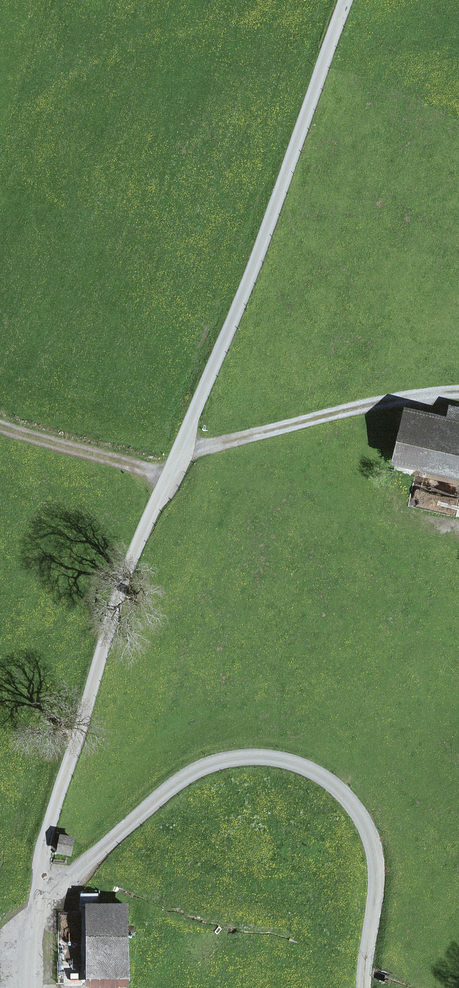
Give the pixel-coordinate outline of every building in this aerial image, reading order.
[(395,461),(458,476),(458,409),(451,408),(448,421),(406,412),(395,461)] [(61,837),(59,852),(70,854),(73,839),(61,837)] [(99,906),(99,894),(81,894),(81,906),(99,906)] [(128,976),(128,907),(91,907),(91,976),(128,976)]
